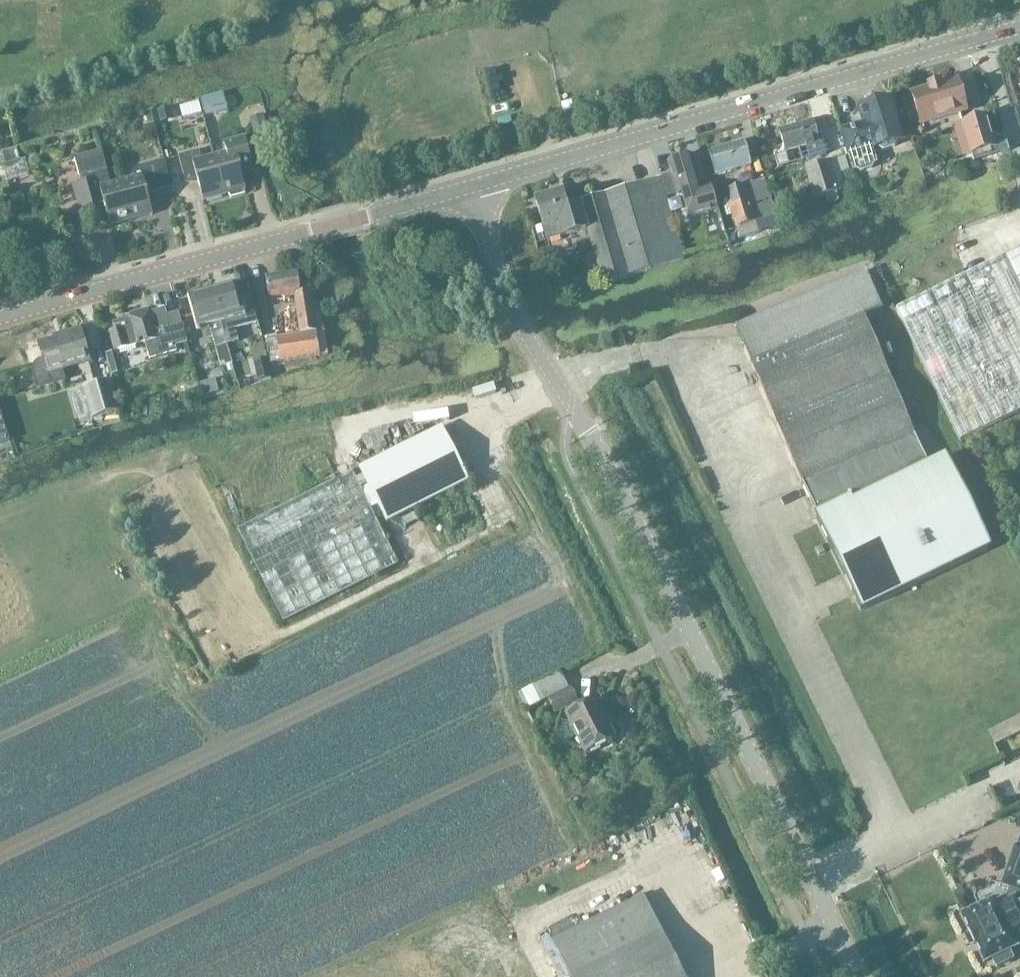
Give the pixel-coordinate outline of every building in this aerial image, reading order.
[(966,112),(957,79),(941,84),(940,83),(927,87),(928,88),(911,93),(920,125),(966,112)] [(863,124),(841,131),(853,170),(855,169),(860,172),(871,169),(874,163),(877,162),(873,150),(878,148),(883,151),(895,147),(898,142),(904,140),(890,97),(857,107),(863,124)] [(220,99),(200,104),(203,116),(223,111),(220,99)] [(986,117),(961,124),(970,154),(994,147),(986,117)] [(785,150),(774,153),(779,168),(803,161),(800,148),(806,147),(810,159),(826,154),(822,141),(818,143),(812,121),(779,131),(785,150)] [(1004,136),(996,139),(1000,153),(1008,151),(1004,136)] [(214,157),(224,195),(228,194),(231,199),(246,196),(244,190),(246,189),(240,167),(251,164),(244,139),(224,144),(226,154),(214,157)] [(716,176),(750,166),(743,141),(709,151),(716,176)] [(110,226),(131,220),(121,182),(110,185),(101,150),(74,158),(81,183),(72,186),(79,211),(104,204),(110,226)] [(203,201),(224,195),(214,157),(201,160),(199,151),(178,157),(185,182),(197,179),(203,201)] [(692,156),(668,163),(677,195),(682,194),(689,218),(718,210),(712,191),(696,195),(694,190),(701,188),(692,156)] [(815,199),(844,189),(834,158),(805,168),(815,199)] [(121,182),(131,220),(153,214),(147,192),(158,189),(151,164),(140,167),(142,176),(121,182)] [(739,239),(778,227),(764,179),(724,191),(739,239)] [(579,201),(587,229),(603,283),(668,264),(644,182),(579,201)] [(547,241),(587,229),(580,208),(567,211),(562,194),(536,201),(547,241)] [(1019,412),(1019,249),(895,309),(960,442),(1019,412)] [(735,326),(751,363),(863,315),(864,316),(882,308),(865,271),(735,326)] [(319,303),(312,304),(310,292),(301,293),(298,273),(265,277),(268,298),(295,294),(301,335),(277,338),(280,362),(329,354),(325,324),(323,324),(319,303)] [(236,285),(212,292),(227,345),(238,342),(236,333),(249,329),(259,326),(253,302),(242,305),(236,285)] [(232,364),(227,345),(212,292),(188,298),(197,330),(209,326),(216,348),(220,367),(232,364)] [(175,347),(187,343),(178,313),(166,316),(164,308),(112,323),(114,329),(108,331),(114,352),(144,344),(149,360),(177,352),(175,347)] [(863,315),(751,363),(802,483),(819,518),(816,519),(861,610),(988,550),(942,459),(929,466),(914,435),(864,316),(863,315)] [(39,345),(43,360),(39,361),(35,364),(33,368),(33,372),(38,389),(64,381),(61,369),(89,361),(80,329),(63,334),(64,337),(39,345)] [(110,380),(83,388),(71,392),(79,419),(91,416),(92,419),(119,411),(110,380)] [(10,441),(0,412),(0,444),(10,441)] [(386,522),(468,480),(441,427),(359,468),(386,522)] [(745,442),(755,466),(763,462),(773,487),(795,478),(774,429),(745,442)] [(284,622),(399,564),(352,471),(237,529),(284,622)] [(585,752),(613,738),(594,699),(576,708),(574,703),(576,702),(570,689),(549,700),(555,712),(564,708),(567,713),(566,713),(585,752)] [(528,714),(542,707),(533,690),(520,697),(528,714)] [(1019,753),(1019,735),(996,744),(1002,760),(1019,753)] [(1017,804),(1019,803),(1019,786),(1011,789),(1017,804)] [(960,909),(985,960),(992,957),(997,965),(1016,956),(1011,948),(1019,944),(1019,835),(1018,839),(1016,839),(1002,881),(1010,884),(1007,894),(999,897),(997,891),(961,908),(960,909)] [(661,932),(644,896),(552,940),(570,976),(684,976),(661,932)]
